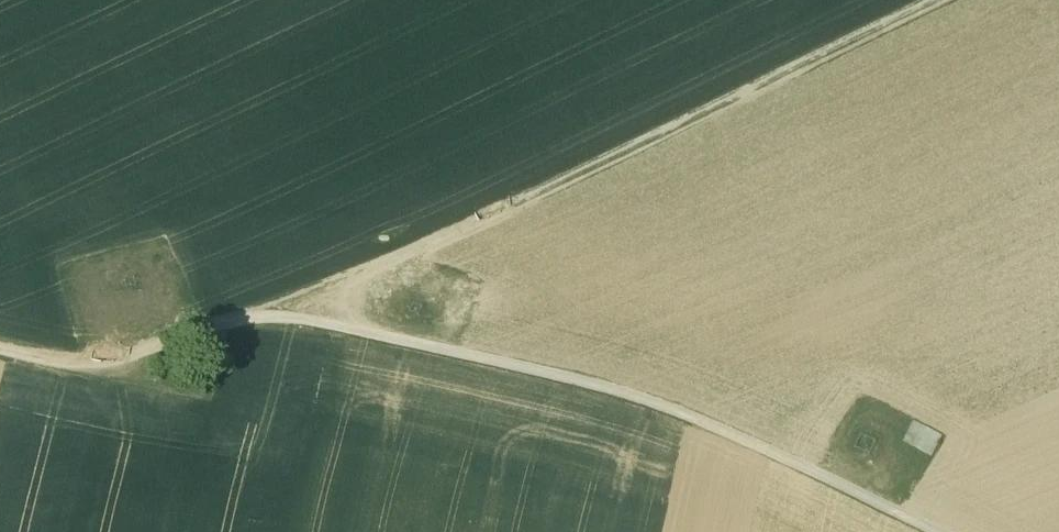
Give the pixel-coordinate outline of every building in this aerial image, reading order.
[(914,432),(904,455),(933,468),(943,445),(914,432)]
